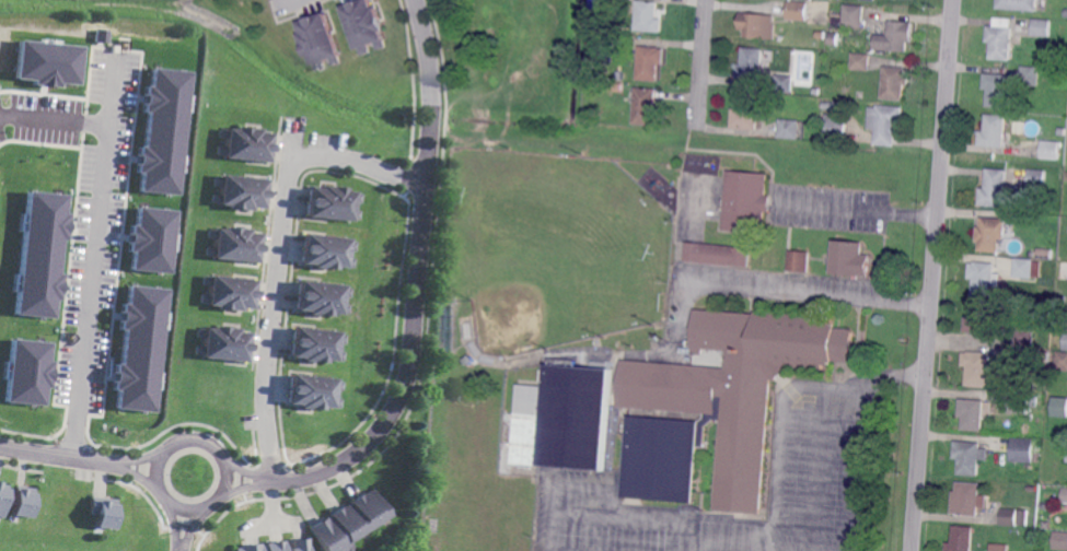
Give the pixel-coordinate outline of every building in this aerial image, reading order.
[(343,8),(365,0),(372,0),(374,9),(378,8),(385,31),(382,32),(385,39),(384,39),(387,47),(379,50),(376,44),(369,47),(371,52),(362,56),(360,49),(358,50),(343,8)] [(590,1),(590,0),(609,0),(608,2),(606,2),(605,10),(591,9),(592,1),(590,1)] [(661,32),(635,30),(638,0),(658,1),(657,19),(662,19),(661,32)] [(997,9),(998,0),(1038,0),(1036,11),(997,9)] [(807,22),(787,20),(789,1),(809,3),(807,22)] [(862,30),(843,28),(844,4),(865,5),(862,30)] [(339,57),(341,63),(333,67),(330,60),(323,62),(325,69),(317,72),(314,65),(313,66),(311,57),(308,58),(303,45),(300,35),(302,34),(299,23),(326,13),(341,56),(339,57)] [(775,40),(744,37),(745,27),(742,27),(743,13),(775,15),(774,24),(776,24),(775,40)] [(1011,59),(991,57),(993,40),(988,39),(989,24),(995,24),(996,16),(1014,17),(1011,59)] [(914,43),(909,43),(909,51),(875,49),(878,34),(890,35),(891,20),(912,21),(911,31),(915,31),(914,43)] [(1051,37),(1033,36),(1034,20),(1052,21),(1051,37)] [(837,46),(828,45),(830,33),(838,33),(837,46)] [(79,44),(16,40),(14,78),(31,79),(30,84),(57,86),(58,82),(76,84),(79,44)] [(663,65),(659,63),(658,82),(637,81),(639,58),(633,58),(633,50),(639,51),(640,47),(660,48),(660,49),(664,50),(663,65)] [(761,80),(737,79),(738,63),(742,65),(743,48),(764,49),(761,80)] [(869,72),(850,71),(851,54),(870,55),(869,72)] [(187,70),(150,67),(148,85),(145,85),(141,145),(137,145),(135,173),(139,173),(137,191),(178,194),(187,70)] [(909,85),(904,85),(904,101),(882,99),(884,67),(911,69),(909,85)] [(1039,86),(1021,85),(1022,67),(1040,68),(1039,86)] [(1007,108),(986,107),(988,90),(983,90),(984,73),(1009,75),(1007,108)] [(791,93),(774,91),(776,74),(793,77),(791,93)] [(654,126),(634,125),(636,87),(658,90),(654,126)] [(757,130),(731,128),(732,108),(739,109),(740,96),(759,97),(757,130)] [(904,108),(903,118),(905,118),(903,138),(896,137),(895,146),(874,144),(877,130),(868,129),(870,107),(878,107),(878,106),(904,108)] [(845,142),(824,140),(825,125),(821,124),(822,114),(847,116),(845,142)] [(1005,148),(979,146),(981,131),(986,131),(987,115),(1007,116),(1005,148)] [(798,140),(777,139),(778,120),(799,121),(798,140)] [(259,133),(271,134),(269,163),(222,159),(223,156),(217,155),(218,146),(223,148),(224,139),(219,139),(219,130),(225,130),(225,129),(235,130),(236,127),(260,129),(259,133)] [(1058,161),(1040,160),(1041,141),(1059,142),(1058,161)] [(1005,208),(979,206),(981,188),(986,188),(988,168),(1008,169),(1005,208)] [(1045,190),(1028,189),(1029,171),(1046,172),(1045,190)] [(768,213),(764,212),(763,233),(722,231),(727,172),(767,174),(766,196),(769,196),(768,213)] [(267,180),(264,210),(253,209),(253,212),(228,209),(228,206),(218,204),(211,203),(212,195),(219,195),(220,188),(213,187),(214,177),(220,178),(220,176),(267,180)] [(346,192),(356,194),(362,195),(361,204),(355,203),(353,211),(360,212),(359,221),(352,220),(352,223),(306,218),(308,207),(309,199),(310,188),(321,189),(322,186),(346,189),(346,192)] [(65,193),(25,190),(14,314),(52,317),(54,299),(56,300),(62,238),(65,239),(67,212),(63,211),(65,193)] [(174,209),(135,206),(134,223),(129,223),(127,250),(131,250),(129,270),(169,272),(174,209)] [(1005,239),(1000,239),(999,254),(978,251),(979,243),(976,242),(977,226),(979,226),(981,218),(1007,220),(1005,239)] [(250,231),(250,233),(262,234),(258,263),(212,259),(212,258),(206,257),(207,247),(213,248),(214,241),(208,239),(209,230),(216,231),(216,230),(225,231),(225,228),(250,231)] [(356,251),(349,251),(348,259),(355,259),(353,270),(337,268),(337,271),(313,268),(314,265),(301,263),(303,254),(303,246),(304,235),(350,239),(350,242),(357,243),(356,251)] [(870,277),(833,274),(836,239),(863,242),(862,254),(871,255),(870,277)] [(747,270),(684,263),(685,245),(750,251),(747,270)] [(1052,258),(1037,257),(1037,248),(1053,249),(1052,258)] [(808,272),(788,270),(790,251),(809,253),(808,272)] [(1040,268),(1033,268),(1032,279),(1013,278),(1014,258),(1033,259),(1033,261),(1041,261),(1040,268)] [(996,263),(993,297),(973,295),(974,279),(969,278),(970,262),(975,263),(975,261),(996,263)] [(211,277),(256,281),(254,310),(242,309),(242,313),(217,309),(217,307),(208,306),(208,305),(201,304),(202,295),(208,295),(209,286),(204,285),(205,277),(211,277)] [(350,298),(344,298),(344,305),(350,306),(349,317),(332,315),(332,318),(309,315),(309,312),(297,310),(298,301),(299,293),(300,282),(351,288),(350,298)] [(115,408),(155,411),(164,287),(127,284),(126,303),(121,302),(119,329),(122,329),(120,363),(114,363),(112,390),(116,390),(115,408)] [(446,301),(446,293),(454,292),(455,301),(446,301)] [(1000,321),(997,321),(997,331),(991,331),(990,336),(964,332),(965,317),(972,318),(973,303),(1001,305),(1000,321)] [(755,316),(755,313),(828,319),(827,325),(835,326),(835,329),(854,330),(851,364),(832,362),(832,366),(825,366),(824,372),(786,368),(788,371),(775,383),(773,379),(762,516),(714,512),(720,441),(721,420),(716,420),(707,427),(705,448),(698,447),(694,504),(623,497),(629,417),(700,422),(705,418),(706,414),(618,408),(623,361),(726,370),(727,353),(704,351),(704,355),(693,354),(694,350),(692,350),(695,312),(755,316)] [(240,329),(240,332),(251,333),(248,363),(202,359),(202,355),(196,355),(197,347),(204,347),(205,339),(198,339),(198,329),(205,330),(205,328),(214,329),(214,327),(240,329)] [(1033,349),(1014,347),(1016,327),(1034,328),(1033,349)] [(346,345),(339,344),(339,352),(345,353),(344,362),(337,361),(337,362),(327,361),(327,364),(303,361),(303,359),(292,357),(293,348),(294,338),(295,328),(341,332),(340,335),(347,336),(346,345)] [(51,341),(9,338),(5,401),(43,404),(44,387),(47,387),(51,341)] [(1040,370),(1021,368),(1022,350),(1042,351),(1040,370)] [(1056,351),(1066,352),(1066,370),(1055,370),(1056,351)] [(990,354),(989,367),(999,368),(999,385),(988,385),(988,387),(965,386),(966,366),(962,366),(963,353),(967,353),(967,352),(990,354)] [(468,366),(464,361),(472,355),(475,361),(468,366)] [(605,471),(512,464),(519,385),(547,387),(548,364),(613,370),(605,471)] [(341,390),(336,390),(335,397),(341,398),(340,407),(334,407),(324,407),(323,409),(300,407),(300,403),(288,402),(289,392),(290,384),(291,373),(337,378),(337,379),(343,380),(341,390)] [(1029,414),(1009,412),(1010,392),(1031,394),(1029,414)] [(1052,396),(1051,415),(1066,416),(1066,396),(1052,396)] [(984,431),(963,430),(964,418),(960,417),(961,398),(986,400),(984,431)] [(1034,462),(1010,461),(1012,438),(1035,439),(1034,462)] [(988,460),(981,460),(979,477),(959,476),(960,459),(953,459),(955,441),(982,444),(981,448),(988,449),(988,460)] [(981,495),(988,495),(987,507),(981,507),(979,516),(952,514),(954,491),(958,491),(959,481),(982,483),(981,495)] [(1,519),(0,519),(0,489),(10,491),(2,518),(1,518),(1,519)] [(32,518),(12,516),(15,494),(16,490),(27,491),(27,494),(35,495),(32,518)] [(357,550),(355,550),(325,550),(313,531),(311,528),(328,516),(329,518),(335,516),(334,514),(345,507),(346,508),(355,503),(353,502),(370,492),(370,493),(376,490),(393,516),(379,525),(380,527),(375,530),(374,528),(352,542),(357,550)] [(115,507),(114,507),(111,529),(90,527),(91,515),(88,514),(90,496),(116,500),(115,507)] [(1028,526),(1018,526),(1018,527),(1001,526),(1002,508),(1019,508),(1019,509),(1029,511),(1028,526)] [(975,528),(974,550),(947,550),(948,543),(954,543),(955,527),(975,528)] [(1055,531),(1066,533),(1066,550),(1054,549),(1055,531)] [(310,539),(312,550),(292,550),(297,549),(295,540),(310,539)] [(286,544),(286,550),(235,550),(243,549),(242,546),(264,543),(264,547),(274,546),(272,542),(285,540),(285,544),(286,544)] [(1008,543),(990,542),(990,550),(1008,550),(1008,543)]
